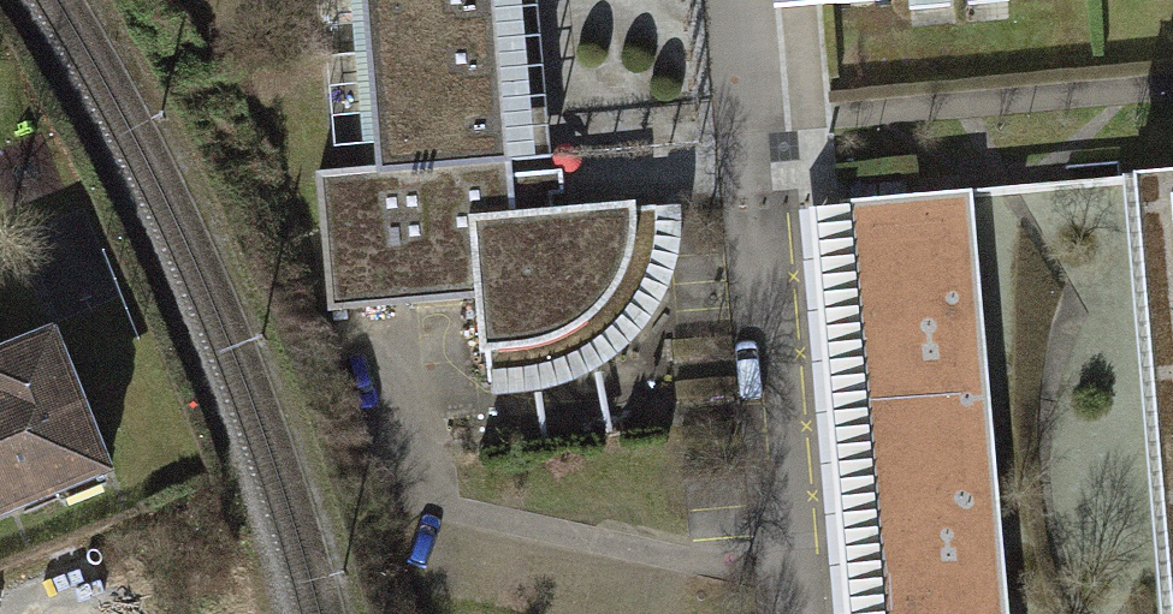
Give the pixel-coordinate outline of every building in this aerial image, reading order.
[(509,162),(495,0),(363,0),(377,171),(509,162)] [(773,15),(941,0),(772,0),(773,15)] [(509,162),(377,171),(317,174),(329,310),(476,297),(469,214),(512,211),(509,162)] [(1166,613),(1172,613),(1172,188),(1126,193),(1166,613)] [(874,613),(1005,613),(969,202),(842,213),(874,613)] [(666,235),(665,207),(635,208),(635,203),(512,211),(469,214),(476,297),(478,353),(486,352),(487,381),(534,378),(549,374),(565,369),(581,362),(599,351),(613,339),(625,329),(633,319),(641,307),(649,294),(655,280),(660,267),(663,253),(666,235)] [(102,467),(48,337),(0,357),(0,509),(102,467)]
